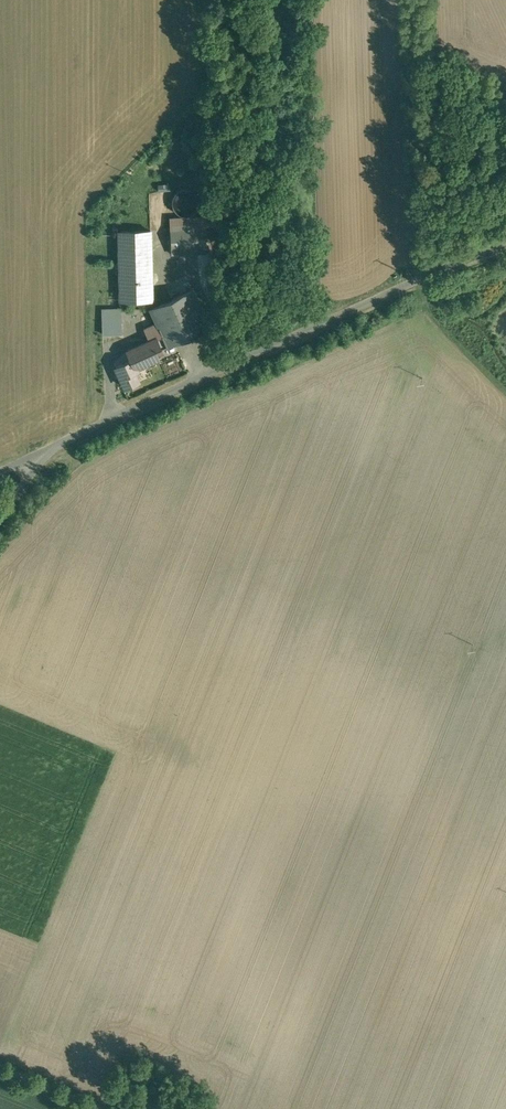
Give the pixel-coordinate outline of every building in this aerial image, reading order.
[(203,208),(204,202),(203,196),(199,191),(194,188),(188,187),(182,188),(177,192),(174,197),(173,203),(175,208),(178,213),(183,216),(189,217),(195,216),(200,213),(203,208)] [(215,225),(171,227),(172,252),(216,250),(215,225)] [(150,230),(119,231),(121,301),(152,300),(150,230)] [(192,289),(150,308),(163,335),(168,345),(168,346),(209,327),(192,289)] [(127,307),(101,307),(101,334),(122,334),(122,320),(131,320),(131,312),(127,312),(127,307)] [(151,340),(126,351),(130,359),(134,368),(158,357),(155,351),(168,345),(163,335),(151,340)] [(134,368),(130,359),(114,366),(123,387),(139,380),(134,368)] [(174,1077),(166,1073),(162,1084),(170,1087),(174,1077)]
